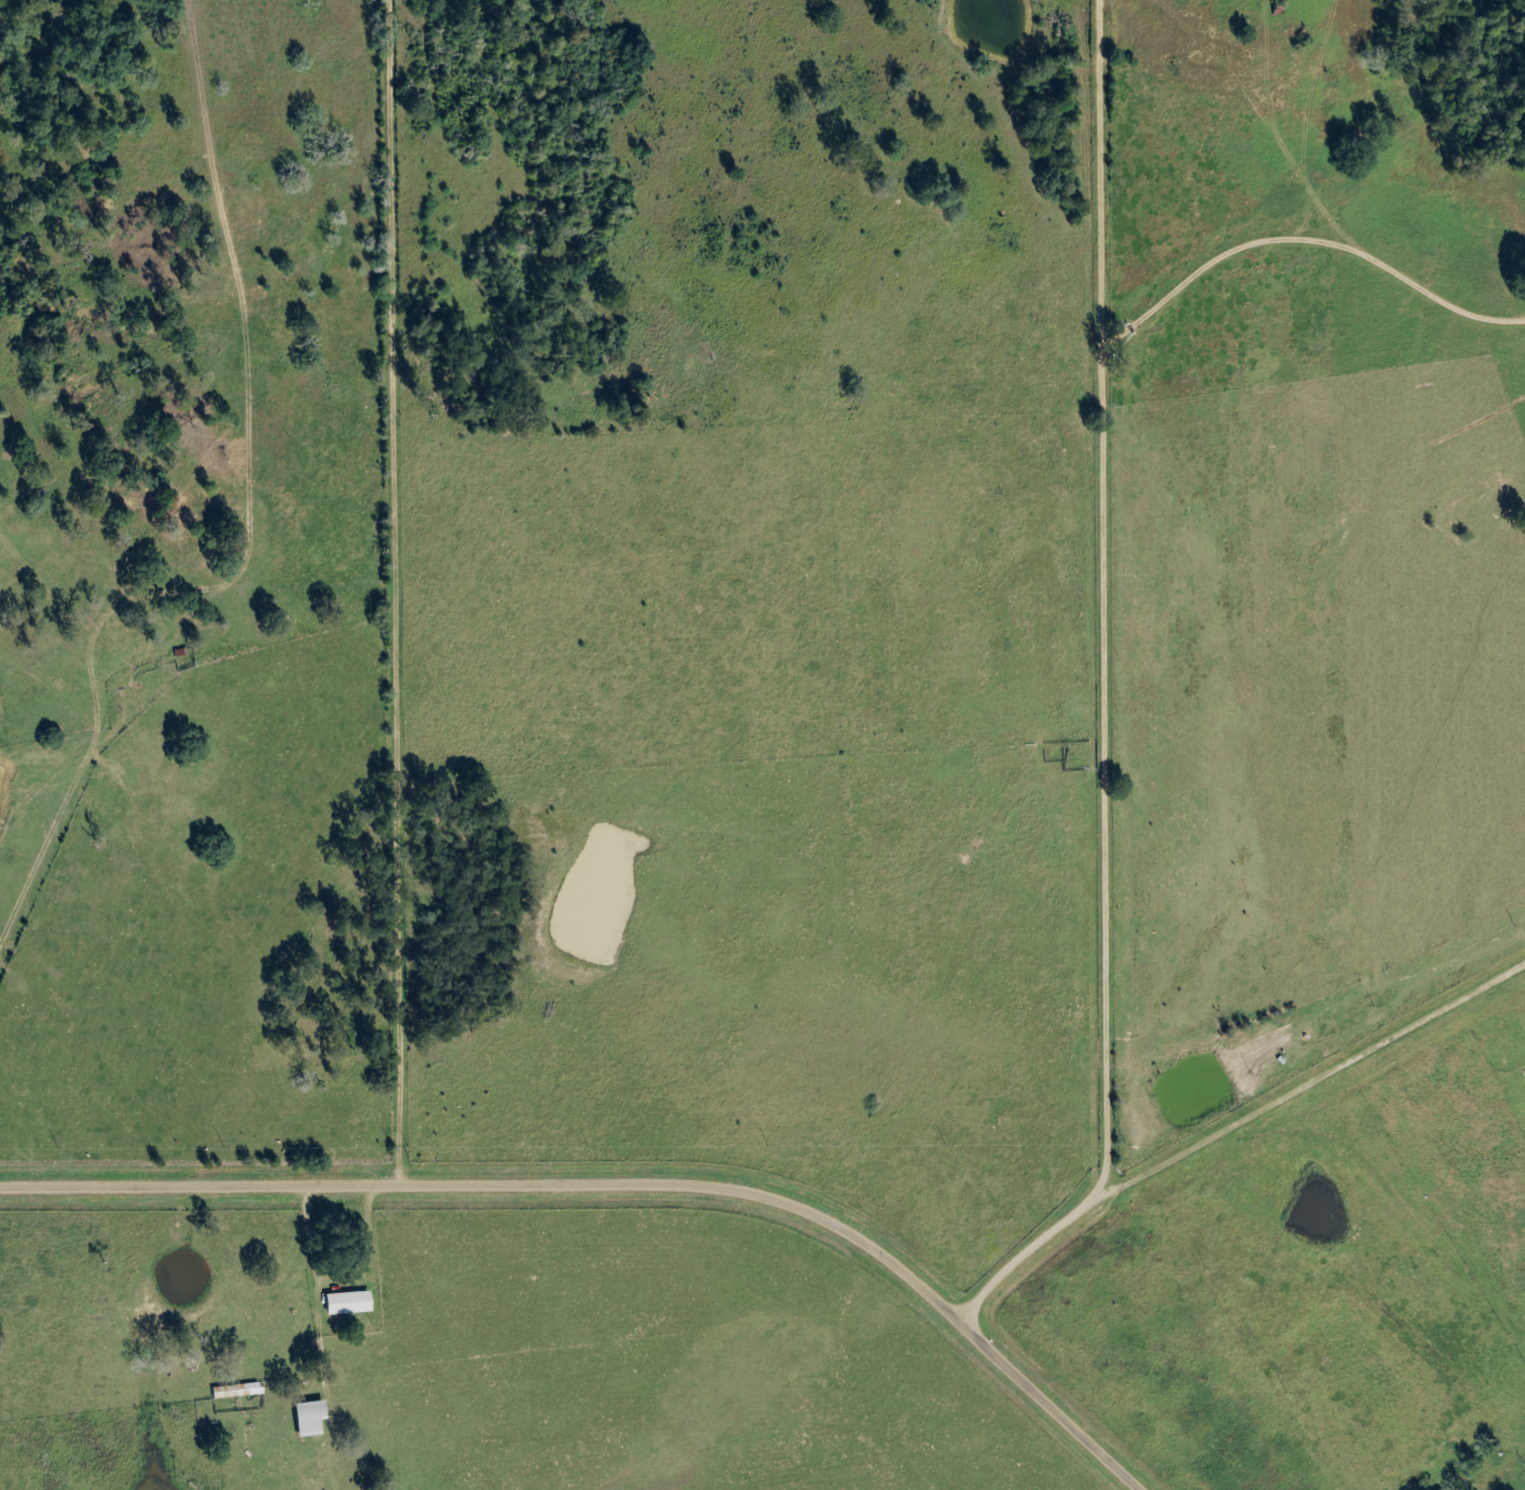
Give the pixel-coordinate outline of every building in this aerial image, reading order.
[(328,1293),(328,1314),(373,1313),(373,1293),(328,1293)] [(265,1395),(264,1382),(213,1388),(214,1400),(265,1395)] [(329,1420),(327,1401),(297,1404),(300,1438),(325,1436),(323,1420),(329,1420)]
